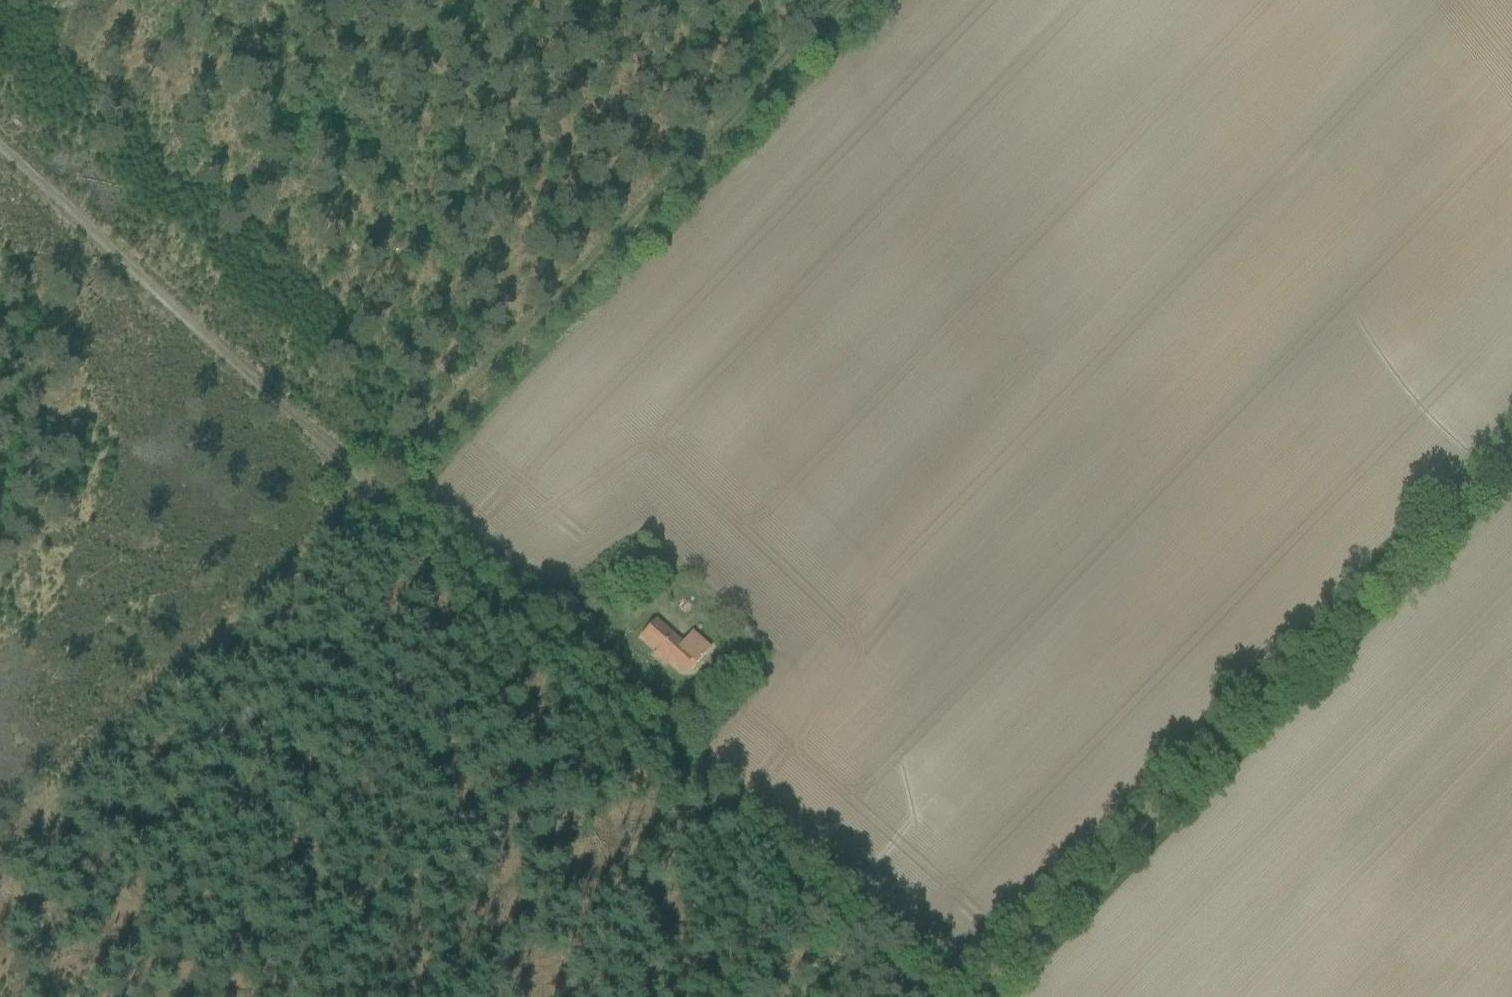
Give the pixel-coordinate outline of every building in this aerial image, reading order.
[(682,645),(657,621),(642,637),(681,672),(685,667),(690,672),(711,649),(694,633),(682,645)]
